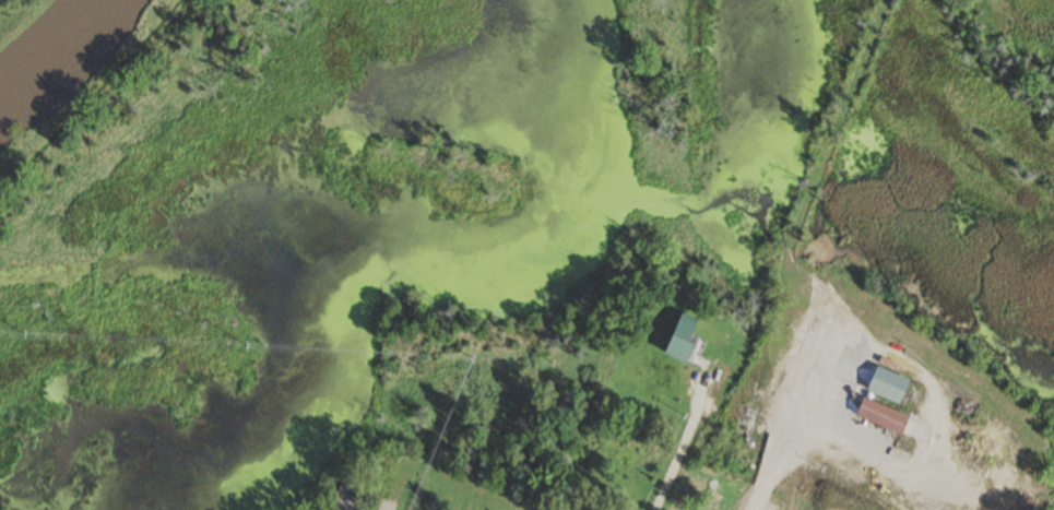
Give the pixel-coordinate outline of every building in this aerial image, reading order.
[(660,354),(683,364),(695,338),(688,335),(695,321),(678,314),(660,354)] [(864,392),(897,405),(907,380),(873,367),(864,392)] [(907,418),(861,398),(852,417),(898,437),(907,418)] [(358,485),(341,477),(327,509),(347,509),(358,485)]
